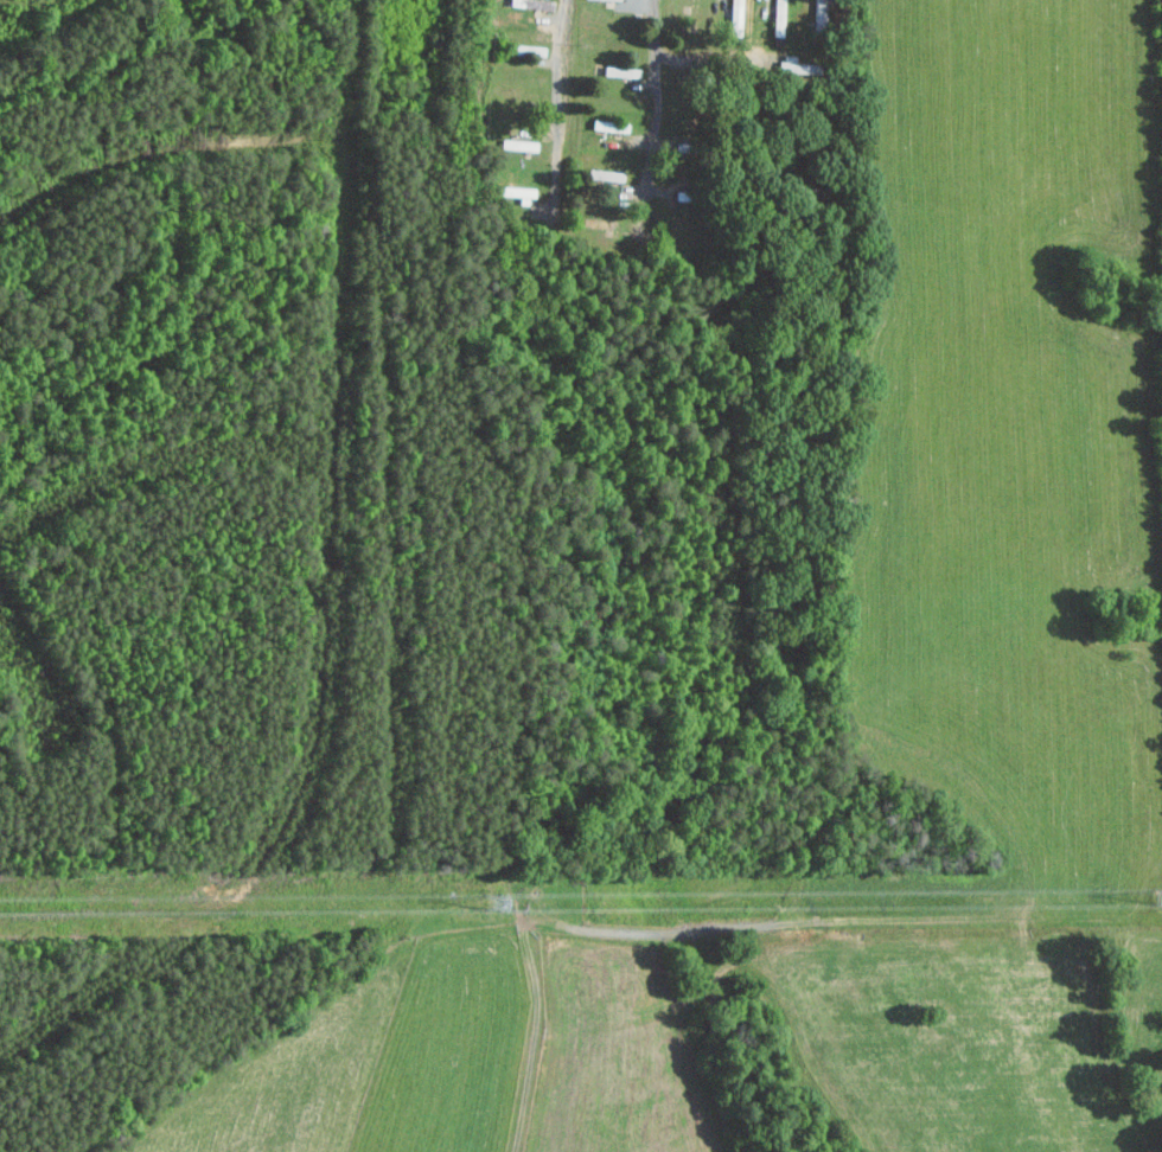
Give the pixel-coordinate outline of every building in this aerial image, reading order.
[(727,36),(741,37),(742,0),(728,0),(727,36)] [(783,38),(785,0),(773,0),(771,37),(783,38)] [(811,73),(811,63),(776,61),(776,72),(811,73)] [(533,188),(500,184),(499,195),(519,197),(519,204),(531,205),(533,188)] [(601,229),(601,237),(619,238),(620,220),(583,218),(582,228),(601,229)]
